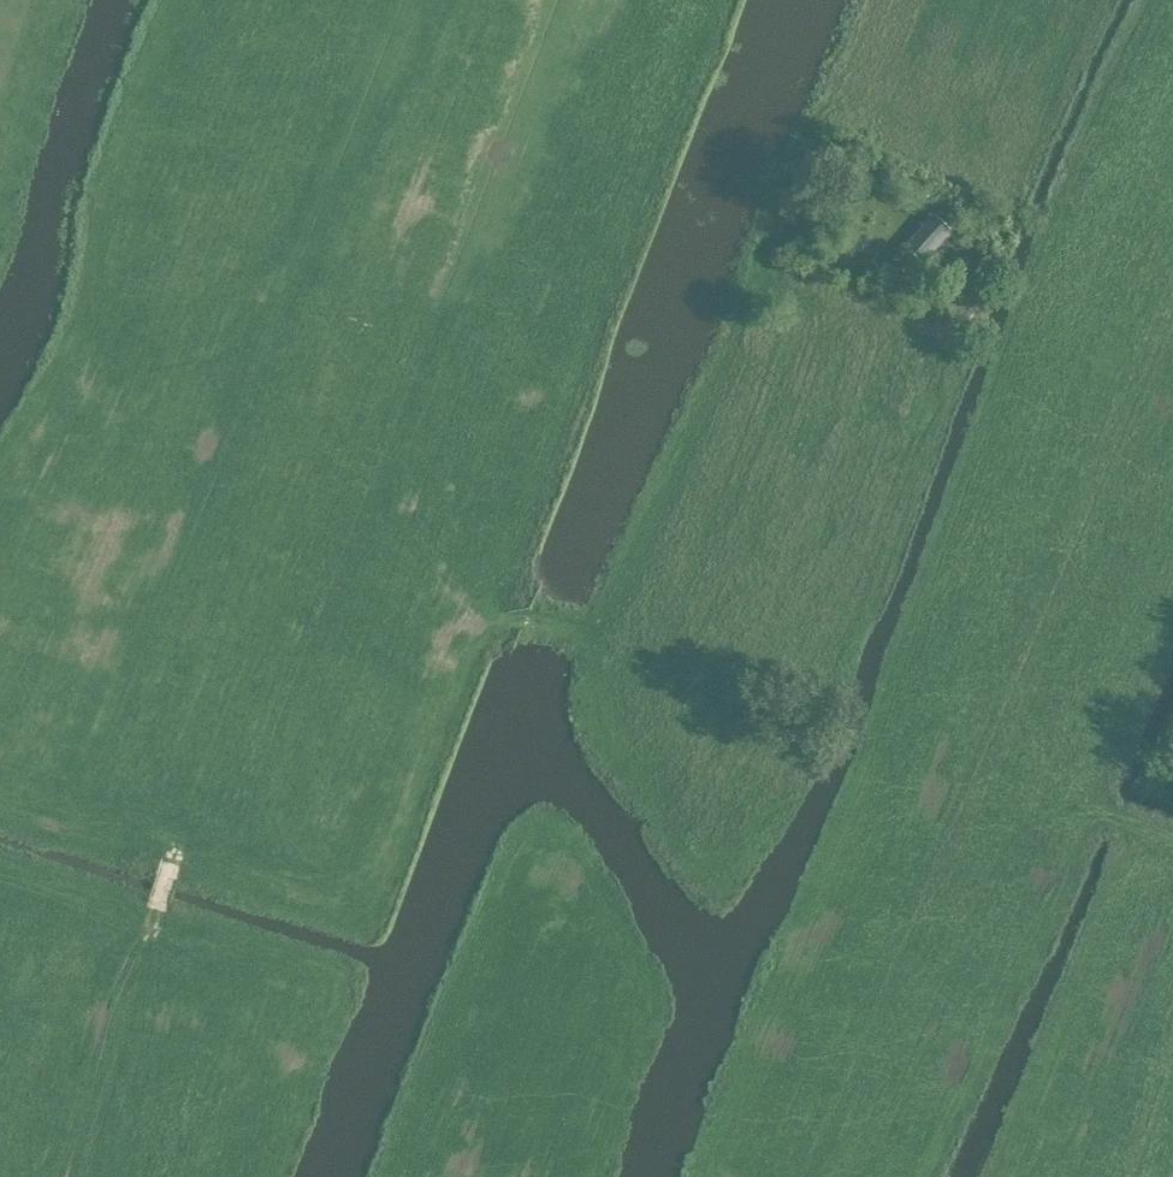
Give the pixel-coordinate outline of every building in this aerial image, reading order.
[(932,213),(903,246),(921,262),(951,229),(932,213)]
